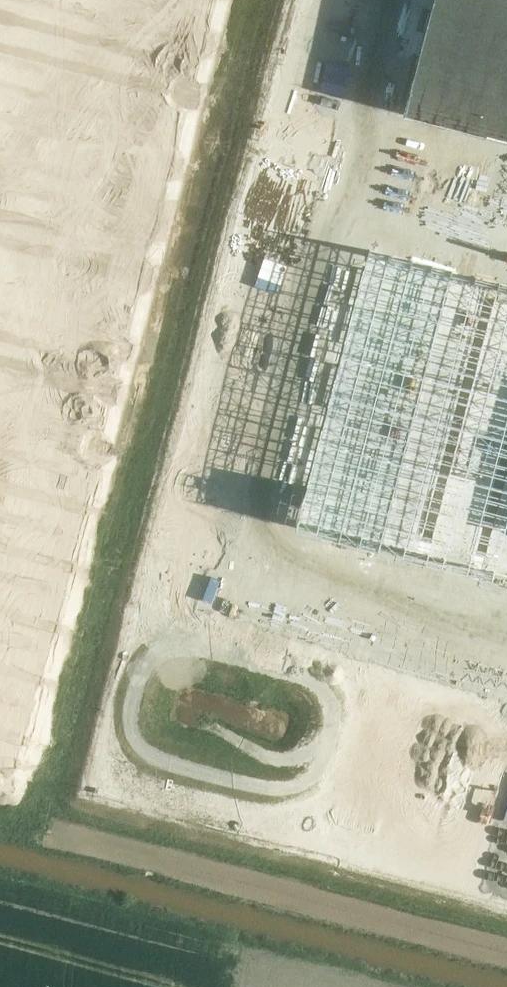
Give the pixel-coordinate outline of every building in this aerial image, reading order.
[(353,146),(506,185),(506,0),(390,0),(353,146)] [(306,535),(506,585),(506,219),(501,241),(339,201),(270,474),(318,486),(306,535)]
